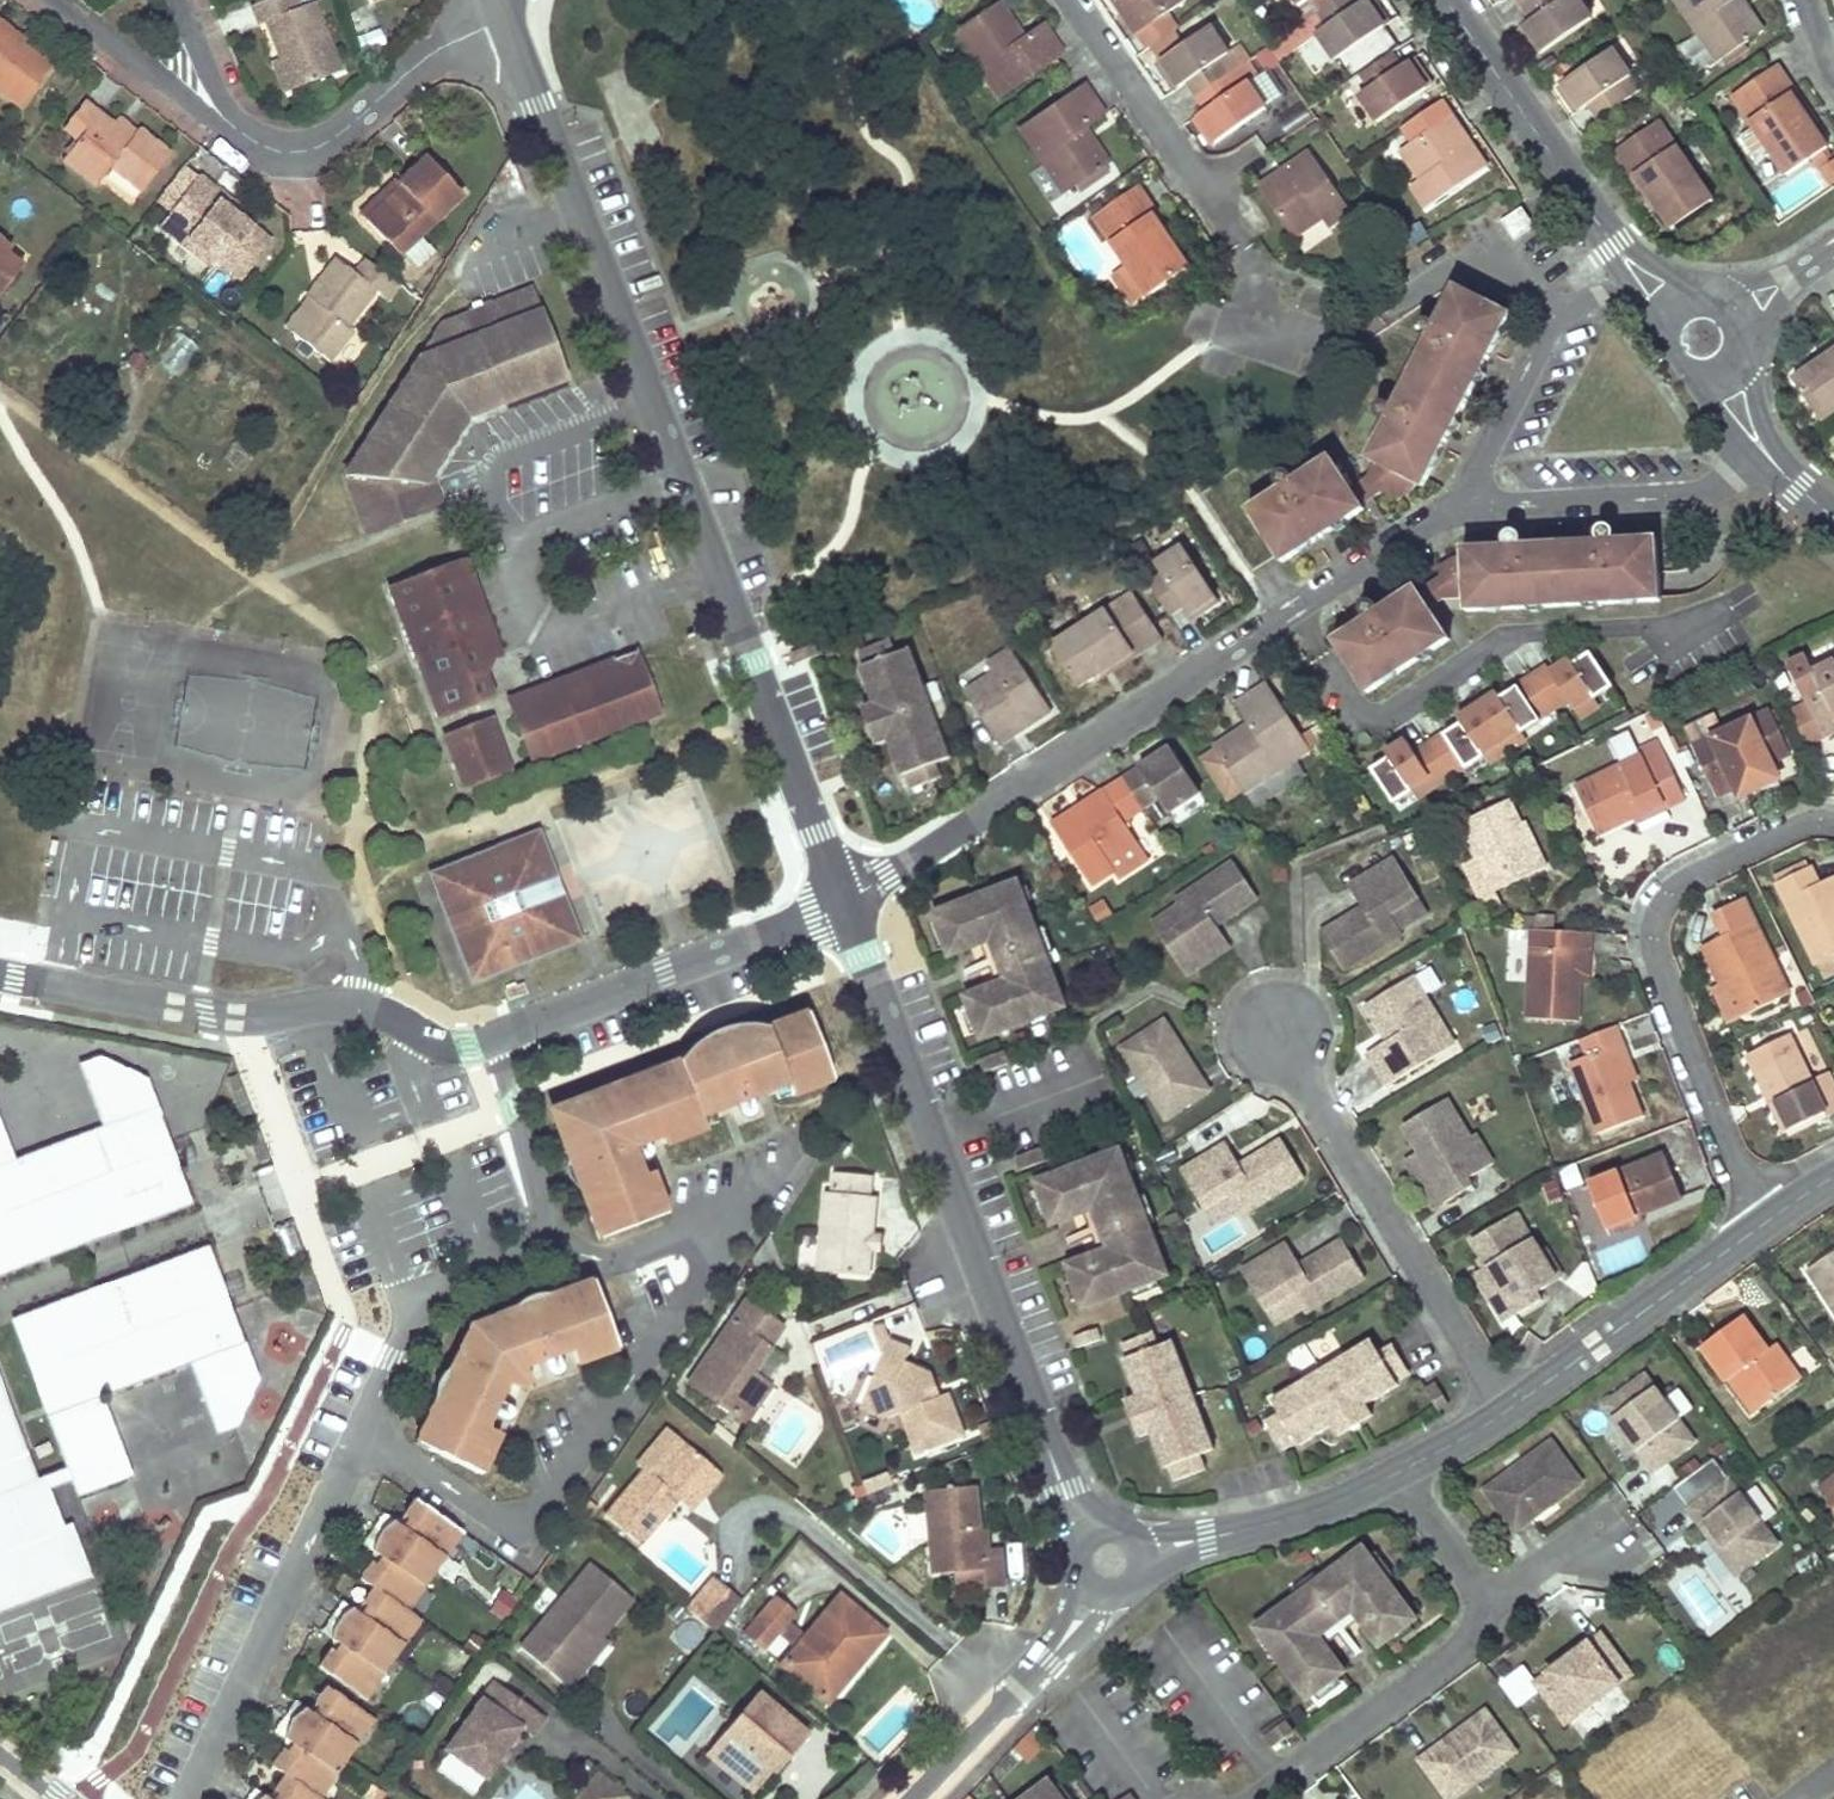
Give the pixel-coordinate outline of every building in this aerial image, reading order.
[(344,71),(317,0),(316,0),(296,7),(293,0),(275,0),(253,8),(261,26),(272,21),(285,59),(296,88),(344,71)] [(1139,30),(1183,0),(1118,0),(1139,30)] [(1320,15),(1343,0),(1309,0),(1320,15)] [(1354,0),(1343,0),(1320,15),(1330,29),(1319,36),(1335,60),(1393,26),(1382,8),(1376,11),(1370,0),(1359,7),(1354,0)] [(1518,8),(1530,0),(1513,0),(1518,8)] [(1560,0),(1530,0),(1518,8),(1529,24),(1522,28),(1530,40),(1526,43),(1534,58),(1591,21),(1575,0),(1564,0),(1561,2),(1560,0)] [(1717,64),(1763,34),(1741,0),(1674,0),(1717,64)] [(1000,3),(955,33),(997,99),(1064,56),(1041,24),(1022,36),(1000,3)] [(1,23),(0,25),(0,35),(20,52),(27,44),(1,23)] [(1234,53),(1217,27),(1161,64),(1170,80),(1175,78),(1182,88),(1192,83),(1200,94),(1232,74),(1222,61),(1234,53)] [(379,29),(358,37),(363,52),(384,44),(379,29)] [(16,106),(51,64),(27,44),(20,52),(0,35),(0,94),(16,106)] [(1629,81),(1611,54),(1558,88),(1569,103),(1573,100),(1581,112),(1589,108),(1597,120),(1629,100),(1620,86),(1629,81)] [(1361,96),(1376,123),(1433,86),(1422,68),(1415,73),(1409,63),(1398,70),(1390,57),(1361,76),(1370,90),(1361,96)] [(285,59),(276,64),(286,92),(296,88),(285,59)] [(1778,67),(1733,96),(1784,175),(1823,149),(1788,99),(1795,94),(1778,67)] [(1243,88),(1232,74),(1200,94),(1209,109),(1199,116),(1206,128),(1203,130),(1213,145),(1273,107),(1253,81),(1243,88)] [(1084,84),(1020,129),(1062,193),(1111,162),(1089,125),(1105,114),(1084,84)] [(113,127),(85,104),(63,131),(77,143),(61,163),(93,189),(111,168),(139,191),(169,156),(141,132),(133,143),(113,127)] [(141,132),(121,117),(113,127),(133,143),(141,132)] [(1423,210),(1488,170),(1453,118),(1400,153),(1419,182),(1408,188),(1423,210)] [(1711,201),(1657,124),(1612,154),(1630,186),(1638,181),(1670,228),(1711,201)] [(1312,152),(1261,188),(1294,238),(1328,217),(1334,225),(1353,212),(1312,152)] [(403,258),(468,197),(434,159),(400,189),(405,195),(373,225),(403,258)] [(215,188),(199,175),(175,204),(191,216),(177,233),(216,264),(240,284),(270,247),(234,217),(208,197),(215,188)] [(396,185),(363,214),(373,225),(405,195),(400,189),(396,185)] [(241,208),(215,188),(208,197),(234,217),(241,208)] [(1144,189),(1096,219),(1129,269),(1149,299),(1189,273),(1153,218),(1159,214),(1144,189)] [(1521,207),(1501,221),(1513,239),(1534,227),(1521,207)] [(216,264),(177,233),(169,243),(208,274),(216,264)] [(21,264),(5,252),(10,245),(0,238),(0,294),(21,264)] [(382,303),(397,285),(364,258),(350,275),(332,260),(303,295),(315,305),(292,333),(329,363),(356,330),(350,325),(373,296),(382,303)] [(1149,299),(1129,269),(1119,276),(1139,305),(1149,299)] [(544,314),(533,286),(439,322),(340,477),(364,538),(435,510),(426,487),(466,417),(491,408),(568,379),(544,314)] [(1275,492),(1246,512),(1280,563),(1329,530),(1331,532),(1347,521),(1345,518),(1361,508),(1359,504),(1376,493),(1389,499),(1420,487),(1446,436),(1451,438),(1459,422),(1454,419),(1471,386),(1477,388),(1485,373),(1479,369),(1507,314),(1452,286),(1434,322),(1423,320),(1418,320),(1414,323),(1414,329),(1416,334),(1425,341),(1390,409),(1382,406),(1377,406),(1374,407),(1374,413),(1377,418),(1383,423),(1365,460),(1376,465),(1362,479),(1349,490),(1328,458),(1291,482),(1287,475),(1281,473),(1276,474),(1273,477),(1272,483),(1275,492)] [(315,305),(303,295),(281,323),(292,333),(315,305)] [(151,363),(138,349),(126,361),(140,374),(151,363)] [(1795,382),(1821,421),(1833,412),(1833,357),(1795,382)] [(1364,623),(1330,644),(1362,694),(1413,662),(1417,668),(1435,656),(1431,651),(1447,641),(1426,607),(1437,600),(1464,598),(1465,613),(1526,610),(1531,615),(1539,613),(1543,609),(1582,607),(1588,611),(1595,611),(1600,606),(1657,603),(1656,583),(1654,539),(1613,541),(1615,535),(1613,530),(1608,527),(1601,528),(1597,532),(1598,542),(1521,546),(1520,540),(1517,535),(1511,532),(1505,536),(1503,541),(1504,547),(1462,549),(1435,568),(1437,579),(1417,592),(1416,590),(1378,614),(1369,603),(1363,604),(1358,608),(1358,616),(1364,623)] [(1166,573),(1149,583),(1171,617),(1188,607),(1194,615),(1206,608),(1210,613),(1221,606),(1188,548),(1161,563),(1166,573)] [(472,571),(467,558),(457,562),(474,606),(487,640),(492,654),(495,662),(505,659),(502,653),(472,571)] [(457,562),(387,590),(437,723),(465,713),(498,701),(492,687),(488,676),(495,662),(492,654),(487,640),(474,606),(457,562)] [(1138,594),(1052,644),(1077,685),(1134,653),(1137,658),(1165,641),(1138,594)] [(887,641),(856,653),(861,668),(858,669),(872,705),(860,709),(875,749),(887,746),(900,779),(903,778),(909,792),(942,781),(936,766),(953,760),(910,649),(893,655),(887,641)] [(821,658),(817,647),(793,656),(797,667),(821,658)] [(544,684),(507,698),(511,710),(533,700),(565,688),(642,659),(638,649),(630,652),(619,656),(599,663),(544,684)] [(997,674),(966,690),(997,745),(1052,713),(1017,650),(991,664),(997,674)] [(1406,739),(1382,755),(1386,760),(1368,771),(1391,806),(1410,794),(1408,790),(1428,777),(1434,786),(1450,776),(1463,768),(1465,772),(1485,759),(1483,756),(1498,746),(1521,732),(1521,735),(1540,723),(1538,720),(1554,709),(1565,702),(1572,713),(1593,700),(1595,702),(1613,690),(1591,655),(1572,667),(1569,663),(1551,674),(1548,672),(1518,691),(1516,688),(1500,699),(1497,694),(1456,721),(1458,725),(1440,736),(1441,737),(1415,754),(1406,739)] [(1815,666),(1827,692),(1809,702),(1825,737),(1833,732),(1833,657),(1815,666)] [(533,700),(511,710),(532,766),(556,758),(588,746),(664,718),(643,663),(642,659),(565,688),(533,700)] [(1251,725),(1214,747),(1242,795),(1312,753),(1269,687),(1240,705),(1251,725)] [(1720,708),(1690,723),(1724,798),(1747,788),(1741,774),(1793,751),(1773,708),(1728,728),(1720,708)] [(493,718),(441,738),(462,793),(514,773),(493,718)] [(1169,748),(1126,777),(1147,811),(1159,804),(1168,818),(1202,795),(1169,748)] [(1639,754),(1571,787),(1596,838),(1664,805),(1666,811),(1684,803),(1660,750),(1643,759),(1639,754)] [(1141,838),(1158,828),(1147,811),(1126,777),(1106,791),(1056,825),(1093,882),(1118,866),(1124,875),(1153,857),(1141,838)] [(1480,900),(1498,892),(1550,869),(1518,799),(1466,823),(1481,855),(1463,864),(1480,900)] [(430,870),(470,974),(562,939),(560,936),(563,935),(562,932),(566,930),(565,927),(569,926),(559,900),(556,892),(552,894),(549,885),(546,876),(549,874),(547,870),(537,843),(533,844),(532,840),(526,842),(525,838),(520,840),(519,836),(498,844),(430,870)] [(1349,885),(1361,905),(1320,930),(1346,971),(1405,936),(1402,932),(1392,915),(1421,898),(1395,858),(1349,885)] [(1234,864),(1174,903),(1176,906),(1186,919),(1159,936),(1188,979),(1234,951),(1219,928),(1260,903),(1234,864)] [(1780,882),(1820,964),(1833,958),(1833,875),(1824,880),(1817,865),(1780,882)] [(1019,880),(930,915),(948,962),(988,948),(999,979),(961,994),(980,1044),(1070,1010),(1019,880)] [(1421,898),(1392,915),(1402,932),(1431,915),(1421,898)] [(1798,996),(1751,899),(1725,911),(1734,931),(1708,943),(1724,980),(1736,975),(1755,1017),(1798,996)] [(1186,919),(1176,906),(1150,923),(1159,936),(1186,919)] [(1592,935),(1528,934),(1525,1021),(1583,1023),(1585,959),(1592,959),(1592,935)] [(1820,964),(1827,978),(1833,975),(1833,958),(1820,964)] [(1417,975),(1365,1007),(1386,1043),(1367,1055),(1389,1086),(1459,1043),(1417,975)] [(1736,975),(1724,980),(1742,1023),(1755,1017),(1736,975)] [(522,983),(502,990),(507,1003),(527,995),(522,983)] [(799,1013),(762,1028),(745,1027),(728,1029),(712,1034),(692,1046),(676,1062),(542,1112),(592,1242),(665,1214),(650,1174),(643,1177),(632,1150),(658,1141),(665,1156),(706,1141),(699,1124),(725,1113),(768,1096),(774,1093),(777,1100),(790,1095),(791,1098),(827,1083),(799,1013)] [(1167,1017),(1118,1048),(1165,1122),(1214,1092),(1167,1017)] [(1495,1021),(1481,1028),(1489,1044),(1503,1038),(1495,1021)] [(1596,1052),(1571,1062),(1601,1133),(1648,1114),(1633,1078),(1619,1045),(1629,1041),(1622,1024),(1589,1036),(1596,1052)] [(1752,1051),(1773,1092),(1794,1132),(1831,1115),(1833,1121),(1833,1074),(1817,1081),(1792,1031),(1752,1051)] [(1596,1052),(1589,1036),(1564,1045),(1571,1062),(1596,1052)] [(1642,1075),(1629,1041),(1619,1045),(1633,1078),(1642,1075)] [(1001,1048),(973,1059),(979,1074),(1007,1064),(1001,1048)] [(97,1057),(77,1064),(101,1128),(115,1122),(118,1130),(159,1116),(145,1078),(97,1057)] [(1763,1097),(1782,1137),(1794,1132),(1773,1092),(1763,1097)] [(1452,1099),(1402,1128),(1416,1150),(1402,1158),(1418,1184),(1432,1177),(1448,1204),(1478,1184),(1474,1176),(1496,1162),(1478,1133),(1474,1135),(1452,1099)] [(5,1273),(86,1244),(114,1233),(192,1205),(178,1168),(175,1160),(172,1151),(168,1142),(159,1116),(118,1130),(115,1122),(101,1128),(12,1160),(0,1126),(0,1275),(5,1273)] [(1226,1141),(1181,1170),(1207,1214),(1234,1197),(1243,1212),(1247,1217),(1308,1180),(1282,1138),(1240,1162),(1226,1141)] [(196,1162),(189,1144),(172,1151),(175,1160),(178,1168),(196,1162)] [(1042,1147),(1016,1157),(1021,1171),(1048,1161),(1042,1147)] [(1122,1147),(1033,1181),(1052,1232),(1091,1216),(1104,1249),(1063,1265),(1082,1315),(1121,1300),(1172,1280),(1122,1147)] [(1673,1153),(1592,1184),(1606,1228),(1647,1212),(1688,1196),(1673,1153)] [(871,1178),(829,1174),(827,1195),(819,1194),(812,1275),(867,1280),(869,1256),(872,1236),(875,1200),(870,1200),(871,1178)] [(1432,1177),(1418,1184),(1435,1213),(1448,1204),(1432,1177)] [(1234,1197),(1207,1214),(1216,1228),(1243,1212),(1234,1197)] [(1647,1212),(1606,1228),(1609,1238),(1651,1222),(1647,1212)] [(1520,1213),(1470,1243),(1485,1268),(1473,1276),(1488,1300),(1500,1293),(1517,1319),(1547,1300),(1542,1292),(1566,1277),(1548,1249),(1544,1251),(1520,1213)] [(881,1238),(872,1236),(869,1256),(879,1258),(881,1238)] [(1288,1243),(1240,1272),(1265,1313),(1292,1297),(1303,1313),(1307,1319),(1369,1282),(1343,1239),(1302,1264),(1288,1243)] [(64,1522),(50,1485),(73,1476),(78,1491),(131,1472),(100,1389),(188,1354),(244,1333),(234,1315),(229,1300),(225,1289),(222,1280),(208,1243),(133,1270),(92,1286),(13,1315),(15,1321),(46,1405),(50,1413),(69,1464),(38,1475),(19,1425),(16,1416),(0,1375),(0,1545),(64,1522)] [(1810,1271),(1833,1305),(1833,1254),(1810,1271)] [(236,1275),(222,1280),(225,1289),(229,1300),(249,1293),(242,1273),(236,1275)] [(417,1445),(485,1474),(501,1437),(490,1432),(495,1420),(507,1426),(516,1418),(515,1407),(504,1402),(511,1387),(522,1392),(526,1383),(533,1381),(528,1369),(541,1364),(545,1377),(559,1383),(566,1369),(561,1356),(574,1351),(580,1365),(624,1350),(598,1282),(542,1302),(543,1312),(534,1315),(524,1309),(471,1328),(450,1373),(456,1383),(452,1393),(440,1394),(417,1445)] [(1500,1293),(1488,1300),(1504,1327),(1517,1319),(1500,1293)] [(1292,1297),(1265,1313),(1275,1330),(1303,1313),(1292,1297)] [(743,1303),(685,1389),(743,1430),(771,1390),(751,1375),(782,1330),(743,1303)] [(1750,1313),(1705,1344),(1728,1379),(1722,1385),(1749,1421),(1769,1407),(1812,1377),(1787,1340),(1774,1349),(1750,1313)] [(1103,1342),(1099,1329),(1073,1339),(1078,1351),(1103,1342)] [(244,1333),(188,1354),(217,1433),(238,1425),(260,1376),(244,1333)] [(1144,1340),(1123,1347),(1128,1362),(1125,1363),(1136,1396),(1125,1400),(1141,1442),(1152,1438),(1166,1473),(1170,1471),(1175,1486),(1208,1473),(1204,1459),(1218,1453),(1177,1344),(1163,1348),(1158,1335),(1144,1340)] [(1374,1340),(1272,1402),(1279,1413),(1265,1423),(1269,1430),(1284,1452),(1298,1444),(1301,1449),(1334,1430),(1340,1440),(1354,1432),(1362,1427),(1377,1418),(1371,1408),(1403,1388),(1400,1385),(1413,1376),(1394,1345),(1381,1353),(1374,1340)] [(913,1349),(892,1341),(862,1411),(885,1421),(899,1417),(915,1457),(968,1436),(951,1394),(942,1398),(933,1401),(927,1384),(931,1372),(908,1363),(913,1349)] [(942,1398),(931,1372),(927,1384),(933,1401),(942,1398)] [(1648,1373),(1603,1406),(1656,1476),(1700,1444),(1648,1373)] [(1424,1389),(1439,1413),(1450,1405),(1435,1382),(1424,1389)] [(1549,1434),(1477,1486),(1511,1533),(1531,1519),(1581,1481),(1549,1434)] [(606,1520),(643,1552),(681,1505),(696,1488),(710,1498),(724,1481),(673,1439),(606,1520)] [(1732,1476),(1687,1509),(1738,1578),(1784,1544),(1732,1476)] [(1819,1487),(1833,1508),(1833,1477),(1819,1487)] [(696,1488),(681,1505),(695,1516),(710,1498),(696,1488)] [(978,1489),(923,1494),(931,1578),(981,1573),(983,1591),(1006,1589),(1000,1550),(990,1551),(985,1521),(980,1521),(978,1489)] [(455,1527),(415,1500),(409,1511),(414,1515),(405,1527),(396,1521),(389,1524),(383,1527),(377,1533),(433,1572),(445,1554),(440,1550),(455,1527)] [(0,1545),(21,1603),(95,1576),(73,1518),(64,1522),(0,1545)] [(433,1572),(377,1533),(375,1540),(373,1547),(374,1556),(381,1562),(375,1571),(367,1566),(359,1579),(372,1588),(399,1606),(414,1584),(422,1589),(433,1572)] [(1284,1593),(1246,1621),(1278,1663),(1303,1696),(1338,1671),(1345,1666),(1319,1632),(1324,1629),(1333,1622),(1342,1615),(1348,1611),(1376,1645),(1416,1614),(1359,1538),(1284,1593)] [(0,1545),(0,1611),(21,1603),(0,1545)] [(593,1569),(522,1653),(522,1654),(570,1692),(586,1673),(579,1669),(603,1640),(633,1602),(593,1569)] [(688,1610),(699,1618),(725,1586),(715,1578),(688,1610)] [(713,1630),(717,1633),(743,1601),(725,1586),(699,1618),(713,1630)] [(399,1606),(372,1588),(364,1600),(372,1606),(363,1618),(355,1613),(351,1613),(345,1616),(339,1623),(398,1663),(409,1648),(398,1640),(415,1616),(399,1606)] [(44,1602),(54,1653),(110,1641),(99,1591),(44,1602)] [(844,1600),(786,1667),(834,1706),(889,1639),(844,1600)] [(749,1638),(768,1653),(797,1619),(778,1603),(749,1638)] [(691,1651),(705,1631),(683,1617),(670,1637),(691,1651)] [(398,1663),(339,1623),(337,1627),(334,1634),(335,1643),(343,1648),(337,1656),(329,1651),(322,1663),(365,1692),(379,1673),(387,1679),(398,1663)] [(1606,1630),(1536,1682),(1569,1728),(1639,1676),(1606,1630)] [(579,1669),(586,1673),(610,1644),(603,1640),(579,1669)] [(496,1718),(511,1697),(500,1689),(486,1710),(496,1718)] [(296,1718),(290,1724),(346,1764),(357,1747),(347,1740),(362,1719),(323,1694),(317,1703),(328,1711),(319,1723),(304,1713),(300,1714),(296,1718)] [(486,1710),(453,1757),(493,1786),(526,1740),(539,1748),(554,1728),(511,1697),(496,1718),(486,1710)] [(760,1697),(710,1756),(755,1793),(774,1771),(778,1773),(808,1738),(760,1697)] [(1420,1760),(1449,1798),(1464,1798),(1524,1755),(1490,1707),(1420,1760)] [(1286,1720),(1262,1738),(1266,1743),(1269,1748),(1293,1730),(1286,1720)] [(346,1764),(290,1724),(287,1730),(285,1735),(285,1738),(288,1743),(297,1749),(290,1759),(282,1753),(271,1769),(284,1778),(304,1792),(310,1796),(326,1772),(336,1778),(346,1764)] [(1043,1744),(1031,1731),(1013,1749),(1026,1761),(1043,1744)] [(1004,1798),(1068,1798),(1046,1768),(1004,1798)] [(284,1778),(276,1789),(284,1795),(282,1798),(314,1798),(310,1796),(304,1792),(284,1778)]
